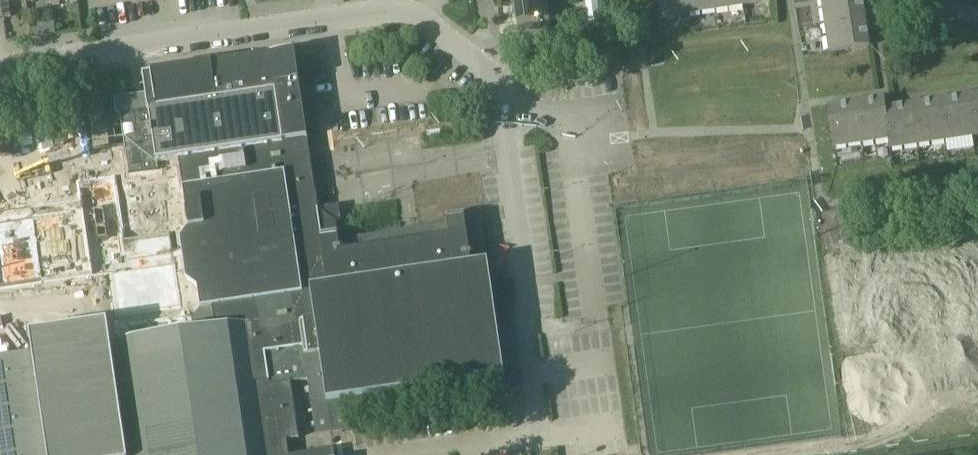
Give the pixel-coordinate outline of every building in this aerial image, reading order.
[(3,17),(11,16),(9,0),(0,0),(3,17)] [(514,1),(518,25),(521,25),(522,33),(549,29),(548,21),(551,20),(551,22),(561,20),(558,0),(518,0),(514,1)] [(661,17),(689,13),(687,0),(659,0),(661,17)] [(689,13),(717,9),(715,0),(687,0),(689,13)] [(744,0),(715,0),(717,9),(744,5),(744,0)] [(866,18),(863,0),(822,0),(826,23),(866,18)] [(870,46),(866,18),(826,23),(830,52),(870,46)] [(42,27),(32,29),(33,36),(43,35),(42,27)] [(115,97),(114,97),(116,114),(120,113),(120,114),(125,145),(129,172),(160,167),(159,162),(170,160),(179,159),(210,154),(213,172),(224,171),(232,169),(229,152),(308,140),(308,139),(307,135),(303,103),(295,53),(271,56),(153,74),(153,76),(145,77),(150,111),(139,112),(139,111),(136,94),(122,96),(115,97)] [(969,96),(975,136),(977,135),(977,94),(969,96)] [(969,96),(942,100),(948,140),(975,136),(969,96)] [(886,98),(882,99),(858,102),(864,144),(891,140),(892,140),(887,108),(888,108),(886,98)] [(87,101),(87,102),(94,148),(110,146),(103,99),(87,101)] [(948,140),(942,100),(914,104),(920,144),(948,140)] [(836,148),(864,144),(858,102),(830,107),(836,148)] [(914,104),(888,108),(887,108),(892,140),(891,140),(892,149),(920,144),(914,104)] [(0,203),(0,315),(7,314),(5,300),(76,289),(81,326),(109,322),(111,343),(134,339),(152,336),(193,330),(216,327),(282,318),(386,303),(401,330),(515,313),(569,331),(677,315),(682,278),(662,132),(278,185),(274,163),(232,169),(224,171),(213,172),(204,173),(100,189),(99,182),(92,183),(91,176),(47,182),(49,196),(0,203)] [(287,439),(299,437),(291,383),(282,318),(216,327),(193,330),(152,336),(134,339),(111,343),(109,322),(81,326),(54,330),(53,330),(30,334),(33,352),(48,454),(290,454),(287,439)] [(33,352),(0,357),(0,454),(48,454),(33,352)]
